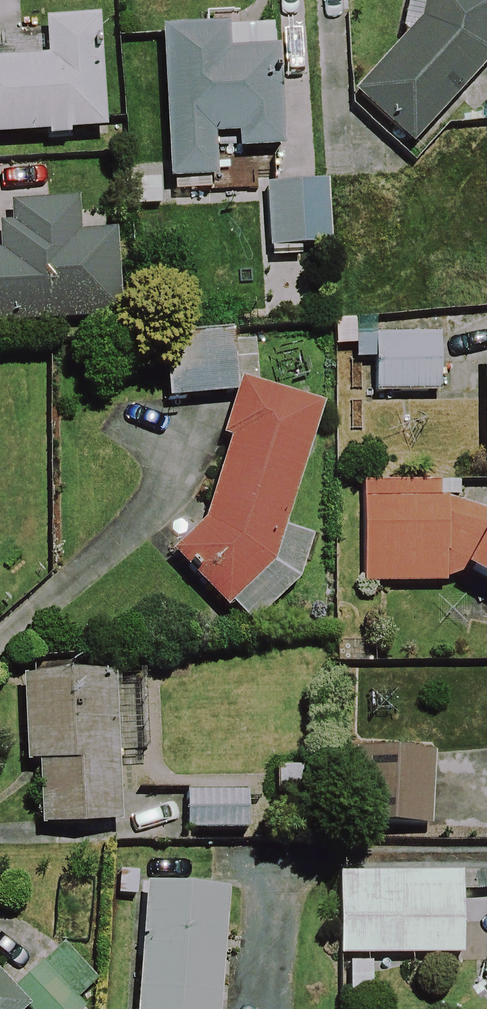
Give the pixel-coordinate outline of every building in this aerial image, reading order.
[(483,0),(428,0),(417,24),(350,98),(408,150),(486,55),(486,54),(486,1),(483,0)] [(96,23),(45,25),(46,64),(0,66),(0,141),(100,137),(96,23)] [(276,155),(272,30),(160,34),(166,189),(211,187),(210,140),(234,139),(235,156),(276,155)] [(326,188),(327,251),(393,249),(392,173),(326,174),(326,188)] [(327,251),(326,188),(266,190),(267,264),(290,264),(290,252),(305,251),(305,261),(327,260),(327,251)] [(3,210),(5,258),(0,258),(0,327),(120,322),(116,237),(74,239),(72,207),(3,210)] [(253,381),(249,336),(166,343),(171,404),(227,399),(225,384),(253,381)] [(436,397),(436,339),(373,338),(373,396),(436,397)] [(172,569),(194,576),(195,588),(226,612),(246,631),(295,587),(310,540),(283,532),(321,412),(234,384),(217,436),(224,438),(196,529),(186,526),(172,569)] [(361,590),(452,590),(452,574),(462,574),(486,587),(486,485),(362,484),(361,590)] [(112,830),(111,681),(21,682),(22,767),(35,767),(36,831),(112,830)] [(427,757),(353,754),(351,827),(424,830),(427,757)] [(254,796),(185,792),(183,833),(252,837),(254,796)] [(335,874),(334,989),(374,990),(375,959),(458,960),(459,875),(335,874)] [(143,889),(135,1008),(218,1008),(226,894),(143,889)] [(37,971),(9,1000),(18,1008),(77,1008),(37,971)]
